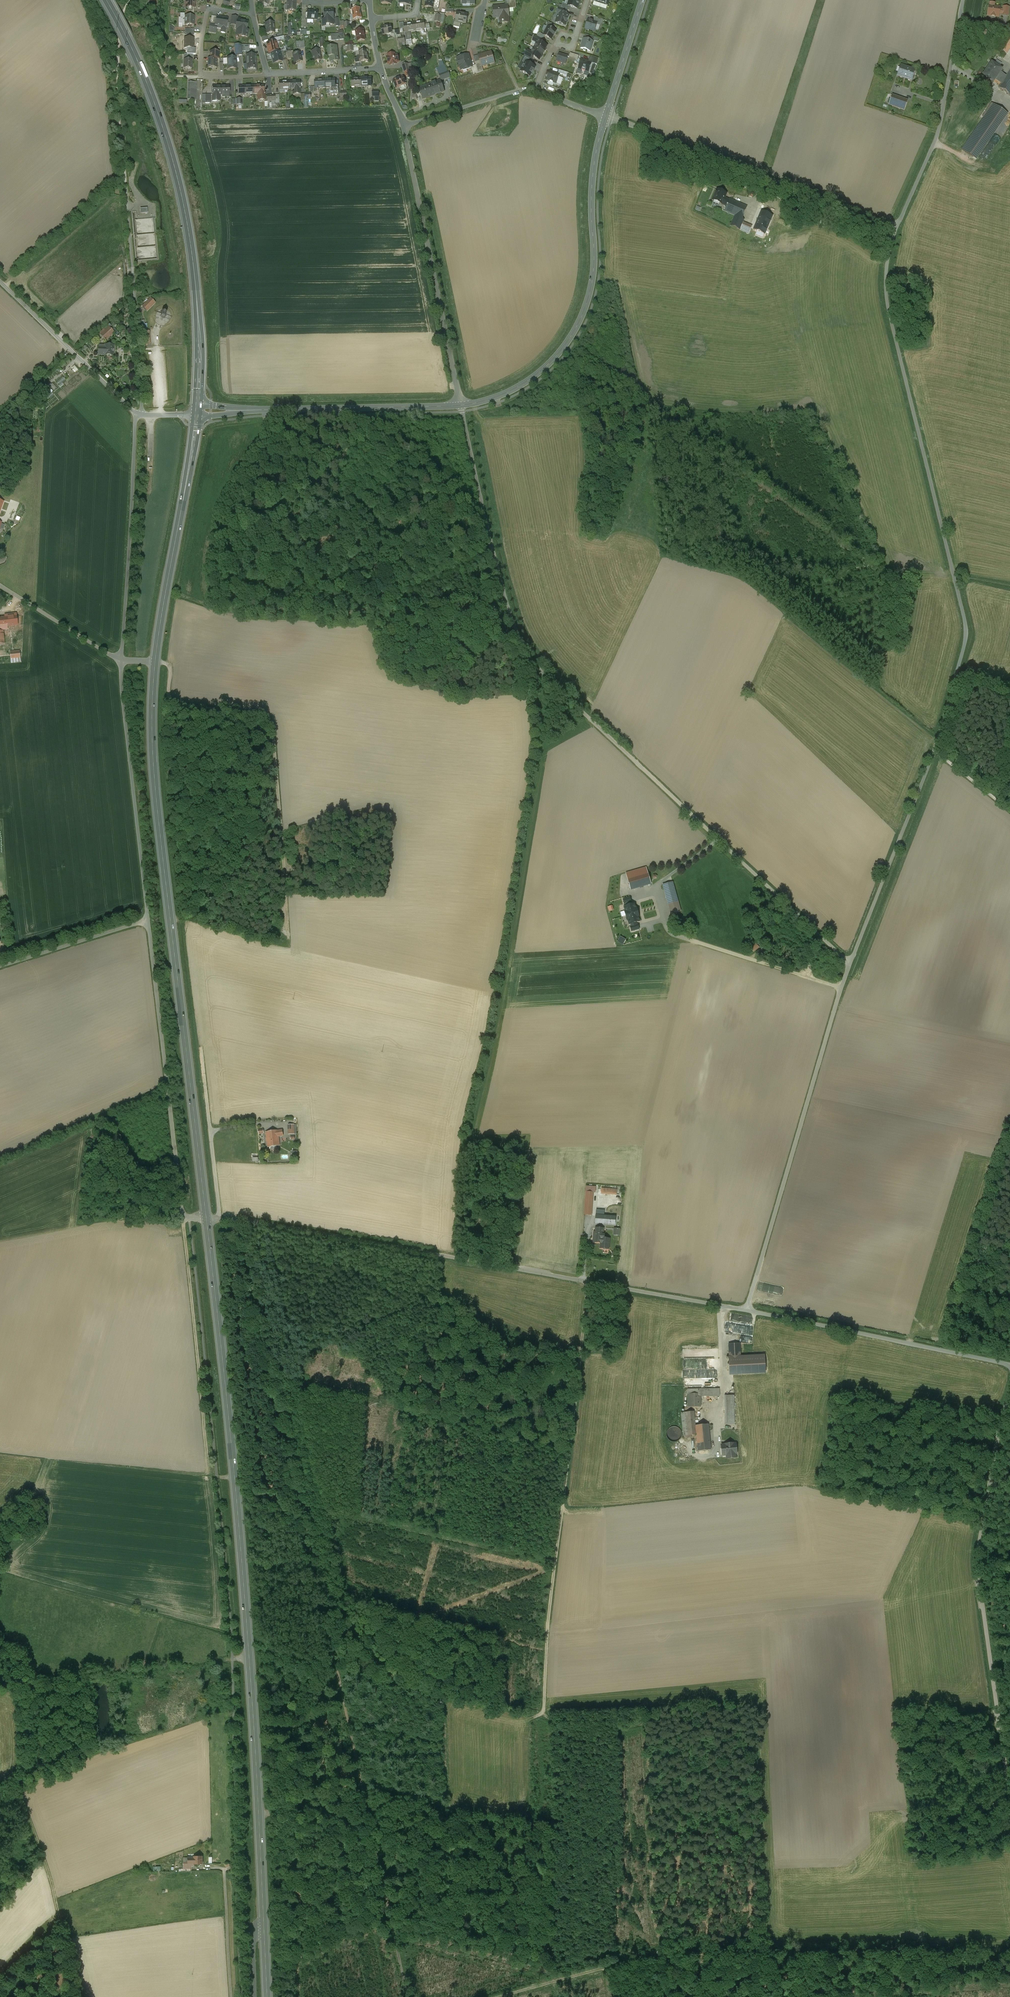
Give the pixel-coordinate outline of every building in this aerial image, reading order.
[(296,1),(287,0),(287,11),(295,11),(296,1)] [(425,6),(438,9),(440,0),(426,0),(425,6)] [(515,0),(509,1),(509,5),(508,5),(508,9),(516,8),(515,0)] [(576,0),(569,0),(568,5),(567,6),(571,7),(577,9),(579,4),(580,1),(576,0)] [(508,5),(493,7),(494,18),(502,17),(502,22),(500,23),(509,22),(508,17),(509,16),(508,9),(508,5)] [(989,6),(988,16),(998,17),(999,14),(1002,14),(1003,10),(999,10),(1000,8),(994,7),(989,6)] [(360,8),(352,9),(353,15),(351,16),(351,19),(354,19),(354,20),(361,18),(360,8)] [(317,11),(307,11),(306,20),(317,20),(317,11)] [(333,11),(323,11),(324,19),(325,19),(325,25),(334,25),(334,19),(333,11)] [(566,14),(559,12),(558,15),(555,23),(565,26),(566,22),(567,19),(568,15),(566,14)] [(468,15),(457,13),(455,21),(461,23),(466,23),(468,15)] [(194,16),(184,16),(184,14),(180,14),(180,18),(179,18),(179,23),(182,23),(182,25),(194,26),(194,16)] [(227,19),(217,17),(217,18),(216,23),(210,23),(209,29),(216,30),(216,28),(221,29),(220,32),(225,33),(226,28),(227,19)] [(603,20),(595,18),(593,22),(597,23),(596,25),(601,26),(603,20)] [(247,22),(237,20),(235,29),(237,29),(246,31),(246,30),(247,22)] [(593,22),(588,20),(587,24),(587,23),(587,24),(587,25),(586,25),(585,29),(594,32),(596,25),(597,23),(593,22)] [(273,22),(265,23),(266,34),(274,33),(273,22)] [(424,22),(414,23),(415,31),(421,30),(425,29),(424,25),(424,22)] [(414,23),(404,25),(405,32),(405,33),(410,32),(415,31),(414,23)] [(391,25),(380,27),(382,35),(392,33),(391,25)] [(553,30),(548,27),(547,27),(543,35),(551,39),(555,31),(553,30)] [(363,30),(356,31),(357,37),(354,37),(355,41),(357,41),(365,40),(363,30)] [(999,50),(1006,54),(1009,48),(1009,34),(999,50)] [(193,39),(184,39),(184,48),(187,48),(193,48),(193,39)] [(593,42),(584,39),(581,49),(584,49),(583,51),(587,52),(587,51),(590,51),(593,42)] [(270,42),(266,43),(269,53),(271,53),(278,51),(276,41),(270,42)] [(304,41),(295,42),(296,49),(305,49),(304,41)] [(537,42),(534,48),(543,54),(545,51),(544,51),(547,46),(541,43),(538,41),(537,42)] [(337,46),(328,47),(329,56),(330,62),(331,63),(333,63),(334,62),(334,61),(338,61),(337,46)] [(543,54),(534,48),(530,55),(533,57),(539,60),(542,55),(542,56),(543,54)] [(319,49),(311,51),(313,62),(322,60),(319,49)] [(366,50),(359,52),(354,53),(356,62),(361,62),(368,60),(366,50)] [(278,51),(271,53),(273,63),(282,61),(279,51),(278,51)] [(293,54),(292,54),(292,58),(293,58),(294,63),(302,61),(299,52),(293,54)] [(491,52),(478,56),(480,62),(481,66),(482,66),(494,62),(491,52)] [(394,54),(388,55),(388,56),(387,57),(388,64),(390,64),(390,65),(396,64),(396,63),(398,62),(397,55),(394,55),(394,54)] [(568,57),(559,54),(556,61),(565,64),(568,57)] [(255,55),(246,55),(247,68),(256,68),(255,55)] [(468,55),(458,58),(459,64),(459,65),(460,67),(461,68),(461,70),(471,67),(471,66),(472,66),(468,55)] [(210,58),(208,58),(208,68),(216,68),(217,59),(217,58),(210,58)] [(236,58),(227,58),(227,69),(236,68),(236,58)] [(192,60),(184,60),(184,69),(191,69),(192,60)] [(590,64),(581,61),(579,69),(588,72),(590,64)] [(480,62),(475,63),(476,65),(478,73),(483,71),(482,66),(481,66),(480,62)] [(525,63),(520,71),(529,76),(531,73),(532,73),(533,70),(534,67),(531,65),(526,62),(525,63)] [(1001,69),(991,63),(992,64),(987,72),(986,71),(983,75),(993,82),(996,78),(1000,72),(1001,69)] [(914,71),(901,66),(897,76),(910,81),(914,71)] [(441,74),(439,74),(441,80),(440,81),(450,77),(448,71),(447,71),(441,74)] [(559,75),(550,71),(546,80),(550,81),(550,82),(553,83),(553,82),(556,84),(559,75)] [(1006,76),(1000,72),(996,78),(1002,82),(1004,79),(1006,76)] [(1007,75),(1006,76),(1004,79),(1002,82),(1001,84),(998,88),(1009,96),(1009,77),(1007,75)] [(403,77),(393,81),(396,88),(399,87),(405,84),(403,77)] [(371,78),(361,79),(361,86),(371,86),(371,78)] [(361,79),(350,79),(351,87),(361,86),(361,79)] [(325,80),(315,81),(315,88),(325,88),(325,80)] [(335,80),(325,80),(325,88),(330,88),(335,87),(335,86),(335,80)] [(299,81),(289,82),(289,89),(293,89),(299,89),(299,81)] [(440,81),(419,88),(423,99),(444,92),(440,81)] [(289,82),(279,82),(279,90),(289,89),(289,82)] [(196,83),(188,83),(188,100),(196,100),(196,83)] [(335,87),(330,88),(330,95),(338,95),(338,85),(335,86),(335,87)] [(220,86),(212,86),(212,95),(212,101),(217,101),(217,95),(220,95),(220,86)] [(229,86),(220,86),(220,95),(224,95),(229,95),(229,86)] [(253,86),(243,86),(243,94),(253,94),(253,86)] [(263,86),(253,86),(253,94),(258,93),(264,93),(263,86)] [(908,100),(892,95),(888,105),(904,110),(908,100)] [(1004,112),(991,104),(985,113),(987,114),(962,150),(973,158),(1004,112)] [(1004,112),(973,158),(977,160),(985,148),(1008,115),(1004,112)] [(726,193),(717,189),(712,200),(721,204),(726,206),(728,201),(723,199),(725,193),(726,193)] [(740,203),(729,198),(728,201),(726,206),(724,211),(735,216),(740,203)] [(735,216),(730,226),(739,230),(744,219),(742,218),(747,206),(740,203),(735,216)] [(762,211),(754,229),(764,234),(772,216),(762,211)] [(751,229),(742,225),(740,230),(749,233),(751,229)] [(142,307),(147,311),(155,303),(151,299),(142,307)] [(109,327),(100,335),(105,341),(114,333),(109,327)] [(104,349),(98,349),(98,355),(113,356),(113,346),(105,345),(104,349)] [(16,614),(5,616),(5,618),(0,618),(0,630),(7,629),(7,626),(17,625),(16,614)] [(19,651),(10,652),(11,659),(20,658),(19,651)] [(646,868),(626,873),(627,879),(648,873),(646,868)] [(648,873),(627,879),(630,890),(651,884),(648,873)] [(672,882),(662,885),(671,914),(681,911),(672,882)] [(628,920),(629,924),(631,924),(636,922),(639,921),(638,918),(639,917),(636,908),(634,904),(631,905),(626,907),(624,907),(626,911),(625,911),(627,921),(628,920)] [(756,943),(750,948),(753,953),(760,948),(756,943)] [(277,1130),(266,1132),(268,1147),(280,1145),(278,1136),(283,1136),(282,1130),(277,1131),(277,1130)] [(593,1193),(586,1192),(584,1215),(592,1216),(593,1193)] [(596,1216),(595,1223),(607,1224),(607,1228),(614,1229),(615,1229),(615,1228),(615,1217),(596,1216)] [(603,1229),(596,1228),(595,1232),(594,1232),(593,1242),(601,1243),(602,1243),(603,1238),(604,1239),(604,1238),(604,1235),(603,1234),(603,1229)] [(609,1239),(604,1238),(604,1239),(603,1238),(602,1243),(601,1243),(600,1248),(603,1248),(604,1249),(607,1249),(608,1249),(609,1249),(609,1239)] [(777,1271),(776,1278),(790,1282),(792,1275),(777,1271)] [(734,1321),(734,1312),(724,1312),(724,1321),(734,1321)] [(730,1332),(753,1336),(754,1327),(731,1323),(730,1332)] [(740,1344),(729,1344),(729,1357),(740,1357),(740,1344)] [(729,1357),(730,1375),(765,1373),(764,1355),(740,1357),(729,1357)] [(686,1378),(686,1386),(706,1386),(706,1378),(686,1378)] [(720,1388),(688,1389),(688,1407),(697,1407),(697,1396),(720,1396),(720,1388)] [(734,1424),(734,1395),(725,1395),(725,1425),(734,1424)] [(695,1425),(694,1411),(681,1412),(684,1436),(687,1435),(687,1437),(692,1437),(691,1435),(696,1435),(698,1451),(711,1450),(708,1424),(695,1425)] [(675,1427),(673,1427),(672,1427),(671,1427),(670,1428),(669,1428),(669,1429),(668,1430),(667,1430),(667,1431),(667,1432),(666,1433),(666,1434),(666,1435),(666,1436),(667,1437),(667,1438),(668,1438),(668,1439),(669,1440),(670,1440),(670,1441),(671,1441),(672,1441),(673,1442),(674,1442),(676,1442),(678,1441),(679,1440),(680,1439),(681,1438),(681,1437),(681,1436),(682,1435),(682,1434),(682,1433),(681,1433),(681,1432),(681,1431),(680,1430),(680,1429),(679,1428),(678,1428),(677,1427),(676,1427),(675,1427)] [(733,1443),(725,1444),(721,1445),(722,1455),(726,1454),(727,1458),(736,1457),(735,1453),(737,1453),(736,1443),(734,1443),(733,1443)] [(203,1864),(202,1856),(194,1856),(194,1857),(187,1857),(187,1859),(187,1864),(190,1864),(194,1864),(203,1864)]
